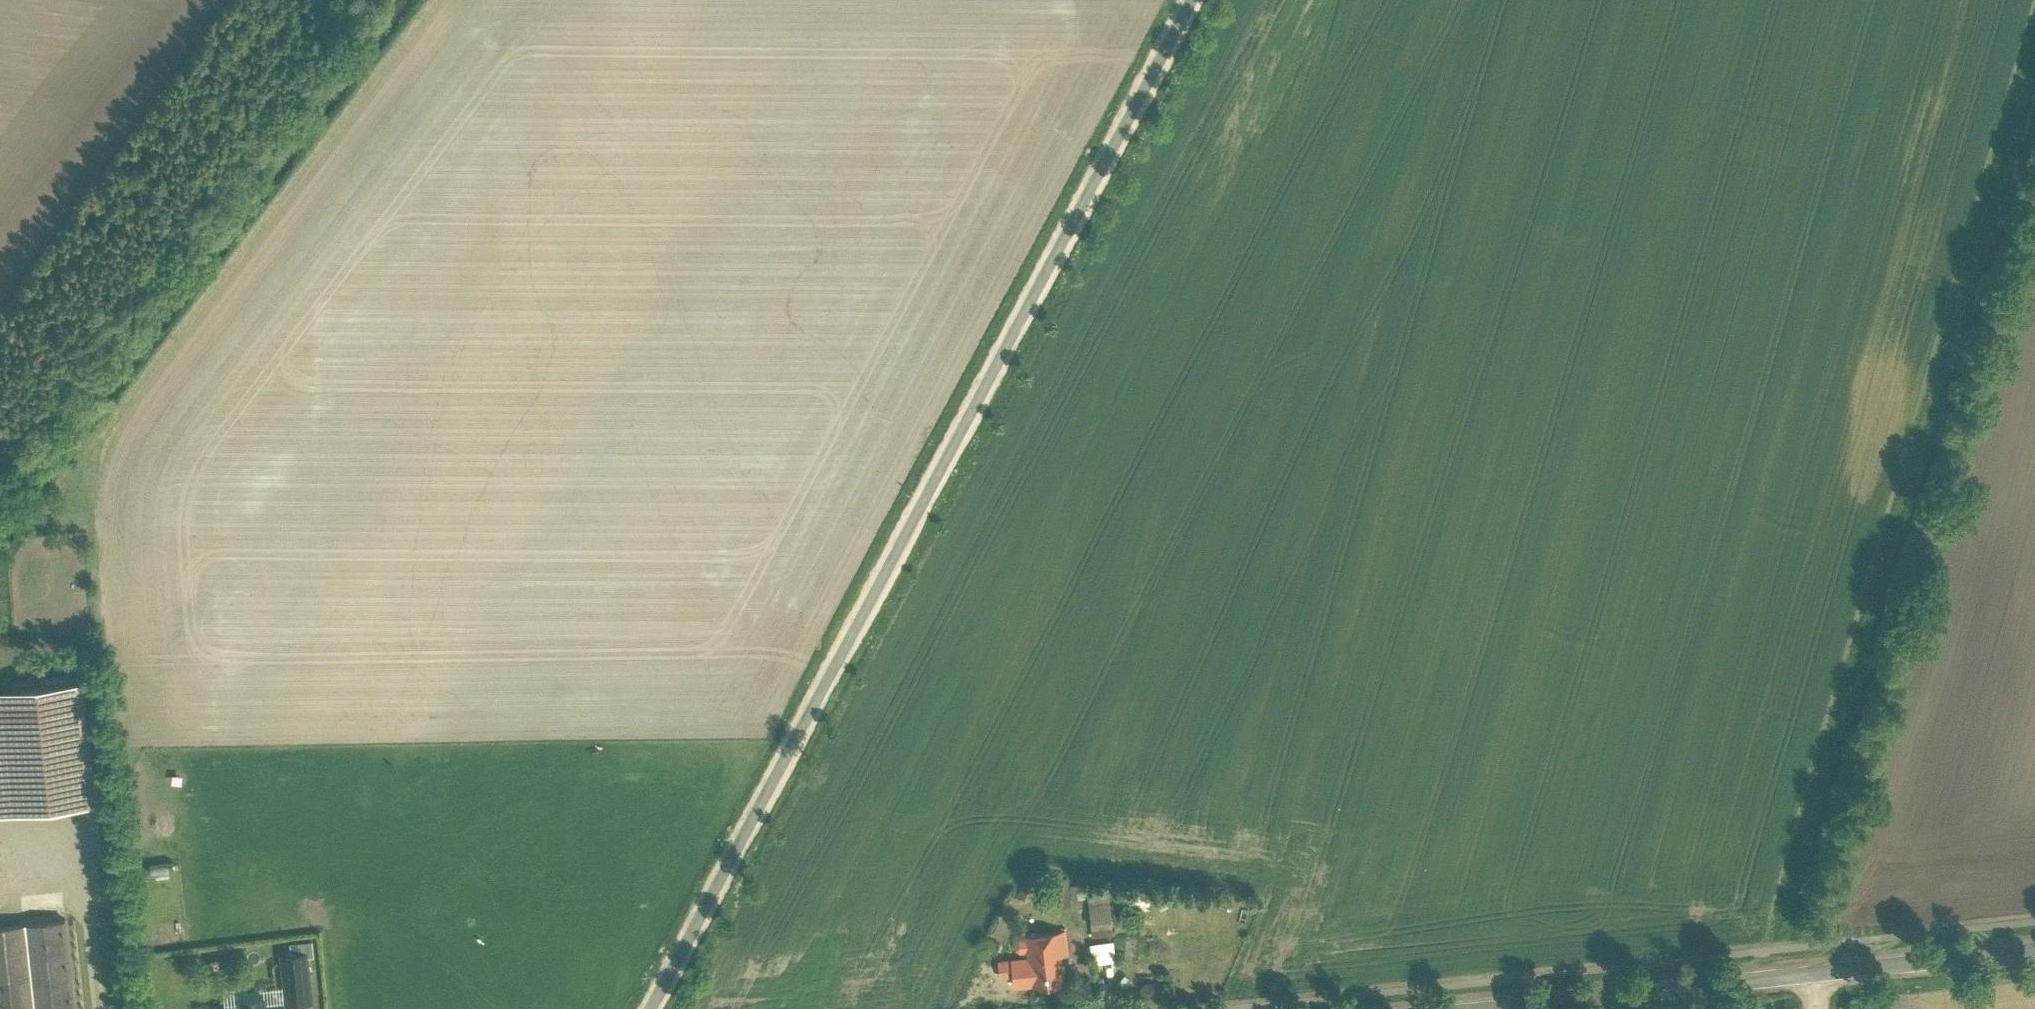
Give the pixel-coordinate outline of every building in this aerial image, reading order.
[(0,684),(0,802),(107,789),(93,672),(0,684)] [(151,873),(173,869),(171,860),(150,864),(151,873)] [(1110,917),(1109,888),(1088,889),(1089,918),(1110,917)] [(1123,895),(1122,906),(1150,906),(1150,895),(1123,895)] [(0,922),(0,1008),(44,1008),(81,1003),(67,912),(0,922)] [(1011,954),(1013,982),(1064,977),(1062,956),(1069,948),(1066,926),(1022,932),(1022,934),(1016,935),(1013,939),(1015,945),(1020,949),(1024,949),(1024,952),(1011,954)] [(1112,937),(1089,941),(1093,961),(1115,957),(1112,937)] [(315,948),(289,949),(292,1001),(318,1000),(315,948)] [(1009,975),(1008,956),(997,956),(997,975),(1009,975)]
